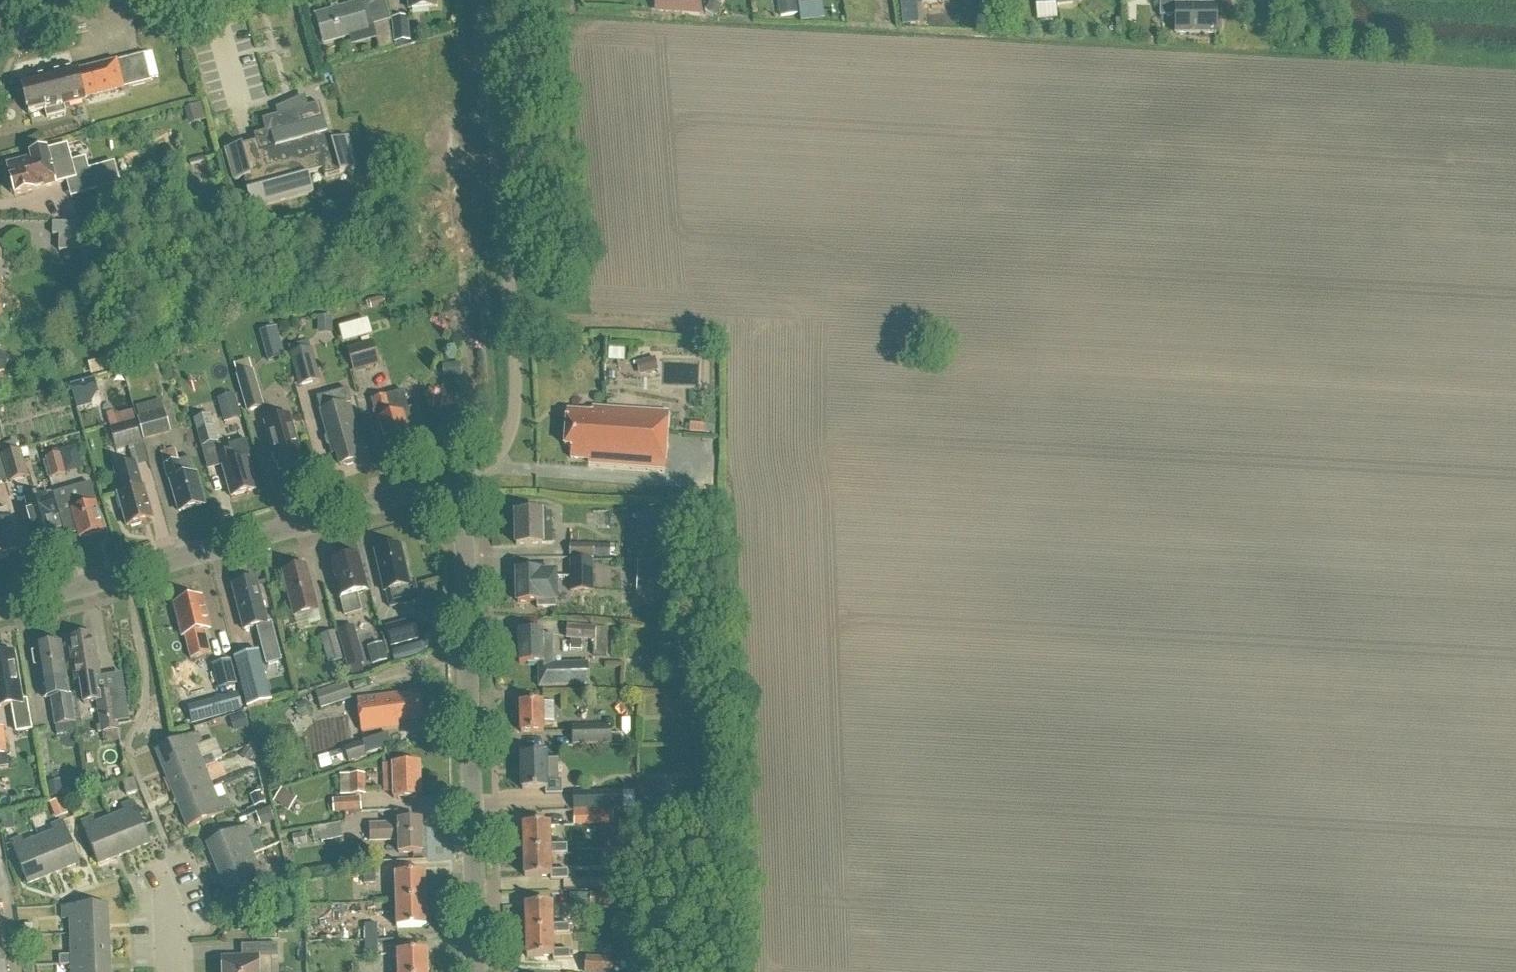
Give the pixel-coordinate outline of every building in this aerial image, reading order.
[(409,12),(436,9),(435,0),(408,0),(409,12)] [(653,14),(700,14),(700,0),(654,0),(653,14)] [(795,0),(777,0),(779,16),(796,14),(795,0)] [(1159,18),(1175,18),(1175,35),(1216,35),(1216,6),(1183,7),(1183,0),(1159,0),(1159,18)] [(361,4),(315,17),(323,46),(369,33),(361,4)] [(392,20),(394,45),(410,43),(408,19),(392,20)] [(380,52),(395,49),(389,24),(374,27),(380,52)] [(124,90),(151,83),(144,56),(118,63),(117,63),(79,72),(78,70),(33,82),(21,85),(29,116),(45,112),(47,120),(66,115),(64,107),(86,102),(86,100),(124,90)] [(347,139),(330,144),(319,105),(303,109),(302,104),(284,109),(285,114),(262,121),(265,133),(254,136),(256,143),(243,147),(243,146),(226,151),(235,183),(244,180),(248,194),(247,194),(252,210),(313,193),(308,175),(323,171),(325,179),(356,170),(347,139)] [(67,147),(63,148),(47,152),(30,156),(32,161),(8,167),(11,180),(16,198),(56,187),(56,186),(67,184),(71,199),(120,186),(114,164),(89,171),(86,160),(72,164),(67,147)] [(80,225),(53,225),(53,237),(59,237),(59,253),(79,253),(80,225)] [(338,328),(343,344),(371,336),(366,319),(338,328)] [(267,361),(285,357),(277,326),(259,331),(267,361)] [(353,374),(380,367),(373,343),(346,350),(353,374)] [(11,361),(0,354),(0,370),(4,372),(11,361)] [(322,385),(313,354),(293,360),(302,391),(322,385)] [(265,411),(254,374),(238,379),(249,415),(265,411)] [(329,434),(327,434),(332,451),(336,450),(341,467),(357,463),(353,446),(357,445),(353,429),(356,428),(350,405),(352,404),(348,391),(318,399),(321,411),(323,411),(329,434)] [(387,452),(412,445),(408,433),(423,429),(417,409),(409,412),(403,393),(372,402),(378,421),(375,421),(379,435),(382,435),(387,452)] [(242,420),(235,397),(219,402),(226,425),(242,420)] [(108,414),(109,424),(135,420),(134,409),(108,414)] [(564,450),(571,451),(570,463),(589,464),(588,468),(664,473),(668,416),(592,411),(591,416),(566,414),(564,450)] [(172,436),(166,415),(140,422),(147,443),(172,436)] [(219,444),(211,417),(194,422),(202,449),(219,444)] [(282,485),(307,478),(298,445),(296,445),(288,418),(267,424),(275,451),(273,452),(282,485)] [(116,452),(142,445),(136,423),(110,430),(116,452)] [(246,442),(229,447),(230,452),(217,456),(221,468),(223,468),(231,499),(257,492),(248,461),(252,460),(246,442)] [(192,460),(179,463),(175,450),(161,454),(164,467),(169,483),(170,482),(179,514),(205,507),(192,460)] [(10,484),(28,479),(20,452),(3,457),(10,484)] [(52,480),(66,476),(60,455),(46,459),(52,480)] [(118,496),(119,499),(116,500),(119,511),(122,510),(128,529),(131,528),(131,530),(141,527),(141,525),(152,521),(143,489),(142,489),(136,466),(119,471),(125,494),(118,496)] [(90,485),(54,495),(60,516),(72,513),(80,540),(104,533),(90,485)] [(53,546),(59,544),(51,517),(56,516),(57,519),(58,519),(52,497),(46,499),(46,497),(26,502),(30,514),(28,515),(38,550),(43,548),(44,550),(53,548),(53,546)] [(21,553),(12,522),(11,522),(7,510),(0,512),(0,559),(21,553)] [(552,512),(516,513),(517,545),(552,544),(552,512)] [(661,514),(638,513),(637,537),(661,538),(661,514)] [(594,546),(570,546),(570,560),(594,560),(594,546)] [(377,555),(387,595),(388,595),(392,610),(422,603),(417,586),(412,588),(402,549),(400,550),(395,547),(392,548),(389,552),(377,555)] [(357,597),(360,596),(370,593),(360,558),(355,559),(353,557),(348,558),(347,561),(333,565),(343,600),(340,601),(344,619),(361,615),(357,597)] [(593,562),(571,562),(571,592),(593,592),(593,562)] [(638,562),(636,595),(661,596),(662,564),(638,562)] [(308,567),(284,574),(296,619),(320,613),(308,567)] [(541,574),(541,571),(517,571),(518,602),(537,602),(537,609),(556,608),(556,574),(541,574)] [(256,581),(232,587),(243,632),(257,628),(263,653),(273,650),(256,581)] [(178,605),(179,607),(176,608),(184,638),(186,637),(192,660),(211,655),(205,632),(211,630),(203,601),(192,604),(191,601),(178,605)] [(423,641),(417,622),(390,630),(395,649),(423,641)] [(567,627),(566,641),(571,641),(571,654),(583,654),(583,643),(595,644),(594,658),(607,659),(609,630),(567,627)] [(365,665),(355,628),(337,633),(347,670),(365,665)] [(336,632),(320,637),(328,664),(344,660),(336,632)] [(542,632),(519,632),(519,664),(538,663),(538,686),(588,685),(588,668),(553,669),(553,640),(542,641),(542,632)] [(71,639),(69,640),(73,669),(75,683),(81,683),(84,704),(97,702),(101,734),(120,732),(114,692),(97,694),(95,681),(100,680),(99,666),(96,636),(84,638),(81,635),(73,636),(71,639)] [(49,647),(37,649),(38,653),(35,654),(37,667),(40,667),(43,684),(44,683),(47,698),(50,697),(57,737),(76,733),(61,645),(58,645),(57,641),(49,643),(49,647)] [(388,665),(384,648),(370,652),(375,669),(388,665)] [(260,653),(236,660),(250,709),(274,702),(260,653)] [(26,704),(17,655),(5,657),(0,657),(0,708),(26,704)] [(212,668),(218,691),(238,685),(231,662),(212,668)] [(346,685),(315,695),(321,711),(351,701),(346,685)] [(414,693),(361,701),(365,730),(401,725),(400,719),(423,716),(421,699),(415,700),(414,693)] [(544,704),(520,704),(520,734),(543,734),(543,723),(553,723),(553,705),(544,705),(544,704)] [(10,755),(6,728),(0,729),(0,757),(10,755)] [(611,728),(573,729),(573,747),(612,747),(611,728)] [(198,748),(205,745),(201,734),(158,750),(172,784),(207,770),(219,766),(215,756),(203,760),(198,748)] [(367,760),(363,746),(347,751),(351,765),(367,760)] [(547,780),(560,779),(560,762),(547,762),(547,755),(523,756),(523,790),(547,790),(547,780)] [(422,763),(386,764),(387,787),(395,786),(396,799),(423,799),(422,763)] [(207,770),(172,784),(181,807),(216,793),(207,770)] [(365,776),(350,776),(350,796),(366,796),(365,776)] [(52,801),(64,799),(62,784),(50,786),(52,801)] [(216,793),(181,807),(190,829),(232,812),(227,799),(219,801),(216,793)] [(622,793),(573,794),(574,812),(623,811),(622,793)] [(333,812),(359,812),(359,796),(333,797),(333,812)] [(68,817),(62,802),(51,807),(57,821),(68,817)] [(136,803),(124,808),(127,814),(112,820),(126,855),(152,844),(136,803)] [(613,812),(574,813),(574,828),(613,826),(613,812)] [(95,820),(83,824),(99,865),(126,855),(112,820),(98,826),(95,820)] [(400,824),(371,826),(372,842),(401,840),(401,854),(423,853),(422,821),(400,822),(400,824)] [(55,833),(42,839),(56,875),(82,864),(65,822),(53,827),(55,833)] [(338,825),(313,827),(314,842),(339,840),(338,825)] [(250,826),(209,843),(220,869),(254,855),(248,841),(255,838),(250,826)] [(550,854),(550,858),(566,858),(565,847),(549,848),(549,826),(522,827),(523,855),(550,854)] [(26,838),(12,844),(29,885),(56,875),(42,839),(28,844),(26,838)] [(550,854),(523,855),(524,880),(550,880),(550,884),(566,884),(566,875),(550,875),(550,858),(550,854)] [(254,855),(220,869),(230,895),(271,879),(266,866),(259,869),(254,855)] [(376,885),(376,867),(364,867),(364,885),(376,885)] [(426,873),(396,873),(397,901),(427,900),(426,873)] [(615,895),(590,895),(590,909),(615,908),(615,895)] [(427,900),(397,901),(397,928),(427,927),(427,900)] [(109,906),(65,907),(65,922),(72,922),(73,932),(110,931),(109,906)] [(552,933),(552,937),(569,937),(569,928),(552,928),(551,907),(525,907),(525,933),(552,933)] [(378,926),(365,927),(365,943),(378,942),(378,926)] [(110,931),(73,932),(74,957),(111,956),(110,931)] [(552,933),(525,933),(526,960),(552,959),(552,964),(569,964),(569,954),(552,954),(552,937),(552,933)] [(241,944),(242,955),(221,956),(222,971),(259,971),(259,956),(278,955),(277,942),(241,944)] [(365,943),(366,959),(379,958),(378,942),(365,943)] [(398,952),(398,971),(428,971),(428,951),(398,952)] [(111,956),(74,957),(61,958),(61,967),(74,967),(74,971),(111,971),(111,956)] [(586,958),(585,971),(614,971),(615,960),(586,958)]
